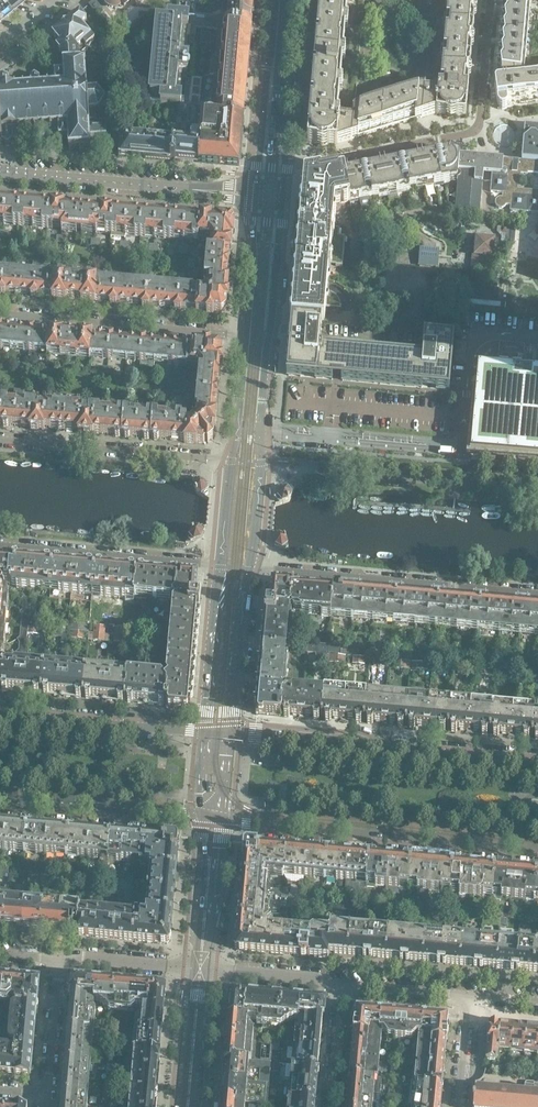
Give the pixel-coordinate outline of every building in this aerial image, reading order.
[(188,15),(176,14),(176,17),(197,18),(197,20),(202,20),(251,25),(252,25),(253,17),(252,17),(254,0),(231,0),(230,13),(229,19),(188,15)] [(348,0),(320,0),(318,22),(342,24),(343,20),(346,20),(348,0)] [(465,0),(448,0),(447,20),(450,20),(450,25),(474,27),(476,1),(465,0)] [(514,1),(514,2),(508,3),(505,7),(504,7),(503,8),(503,9),(502,10),(502,11),(502,12),(502,13),(503,14),(503,15),(504,15),(529,12),(530,0),(514,0),(514,1)] [(95,1),(89,6),(97,15),(103,10),(95,1)] [(528,23),(529,12),(504,15),(503,17),(502,17),(503,19),(502,20),(501,21),(501,22),(501,23),(501,24),(501,25),(502,25),(502,26),(503,27),(528,23)] [(62,56),(62,59),(82,58),(82,56),(87,52),(88,50),(86,48),(95,42),(82,26),(87,21),(80,13),(75,17),(52,35),(60,45),(56,48),(62,56)] [(184,70),(186,55),(179,55),(181,26),(189,27),(193,27),(192,32),(190,32),(189,36),(189,44),(195,45),(196,37),(197,20),(197,18),(176,17),(168,16),(168,23),(157,22),(150,96),(161,97),(161,105),(182,107),(185,107),(185,106),(190,107),(191,99),(192,90),(192,89),(185,89),(185,93),(187,93),(187,99),(175,98),(177,69),(184,70)] [(244,118),(251,32),(251,25),(202,20),(201,28),(223,30),(221,59),(212,58),(211,77),(219,78),(216,107),(203,106),(203,108),(202,114),(243,118),(244,118)] [(343,51),(345,29),(342,29),(342,24),(318,22),(315,58),(339,60),(340,51),(343,51)] [(527,35),(528,23),(503,27),(502,29),(501,29),(502,31),(501,31),(501,32),(500,33),(500,34),(500,35),(500,36),(501,37),(502,38),(527,35)] [(471,58),(473,38),(474,27),(450,25),(449,30),(446,30),(444,51),(447,52),(447,56),(471,58)] [(526,46),(527,35),(502,38),(501,40),(500,40),(501,42),(500,43),(499,44),(499,45),(499,46),(499,47),(500,49),(501,50),(526,46)] [(524,62),(526,46),(501,50),(500,51),(499,51),(499,52),(500,53),(499,54),(499,55),(498,56),(498,57),(497,58),(497,59),(497,60),(497,61),(498,62),(498,63),(499,65),(524,62)] [(468,87),(471,58),(447,56),(447,61),(443,61),(441,82),(445,82),(444,85),(468,87)] [(82,58),(62,59),(64,73),(55,74),(55,80),(48,81),(48,77),(40,78),(35,75),(30,78),(30,79),(22,79),(22,82),(15,83),(15,80),(9,80),(9,79),(3,75),(0,77),(0,139),(1,139),(1,142),(8,145),(14,141),(13,139),(19,139),(19,136),(26,135),(26,139),(34,138),(39,141),(44,138),(44,137),(52,137),(52,133),(59,133),(59,139),(68,139),(69,149),(76,149),(80,152),(84,148),(91,147),(90,137),(106,136),(106,123),(100,123),(99,114),(106,103),(98,93),(97,84),(103,84),(102,71),(96,71),(95,61),(83,62),(82,58)] [(343,61),(339,60),(315,58),(313,84),(337,87),(337,82),(341,82),(343,61)] [(537,100),(534,78),(523,79),(524,62),(499,65),(498,66),(497,67),(497,68),(497,69),(497,70),(498,71),(499,72),(500,73),(501,73),(505,74),(505,75),(505,77),(505,80),(505,82),(497,83),(496,83),(495,84),(495,85),(495,86),(498,109),(500,109),(502,110),(505,110),(507,108),(508,106),(507,104),(537,100)] [(338,113),(340,91),(336,91),(337,87),(313,84),(310,115),(334,117),(335,113),(338,113)] [(466,116),(468,87),(444,85),(444,87),(438,86),(438,91),(436,113),(446,115),(448,117),(451,117),(453,117),(456,116),(466,116)] [(436,113),(438,91),(425,90),(425,87),(387,99),(385,129),(436,113)] [(385,129),(387,99),(354,110),(353,118),(339,117),(338,118),(338,122),(337,144),(385,129)] [(198,162),(202,114),(203,108),(197,107),(190,107),(185,106),(185,107),(182,132),(194,133),(193,143),(122,136),(120,155),(198,162)] [(239,166),(243,118),(202,114),(198,162),(239,166)] [(337,144),(338,122),(338,118),(334,117),(310,115),(308,142),(317,144),(320,145),(322,146),(325,146),(327,145),(337,145),(337,144)] [(525,126),(522,161),(537,162),(537,127),(525,126)] [(457,183),(460,155),(458,154),(456,154),(454,153),(452,153),(439,156),(436,156),(435,155),(420,158),(425,187),(450,182),(457,183)] [(480,212),(483,173),(487,173),(492,174),(494,158),(488,158),(460,155),(457,183),(455,210),(480,212)] [(425,187),(420,158),(405,161),(404,161),(404,162),(404,163),(399,164),(398,163),(397,163),(382,166),(388,194),(425,187)] [(522,161),(494,158),(492,174),(491,192),(503,193),(502,198),(500,198),(498,198),(498,199),(497,199),(496,200),(496,201),(495,202),(495,203),(495,204),(495,205),(496,206),(496,207),(497,207),(497,208),(499,209),(501,209),(502,209),(503,209),(504,208),(506,206),(511,206),(510,211),(537,214),(537,191),(518,190),(519,179),(521,179),(521,174),(527,175),(527,173),(537,174),(537,162),(522,161)] [(388,194),(382,166),(367,169),(366,169),(366,170),(364,171),(361,171),(360,170),(353,171),(353,173),(345,174),(350,201),(388,194)] [(343,267),(345,237),(339,237),(339,229),(333,228),(335,205),(350,202),(350,201),(345,174),(344,175),(341,173),(339,173),(339,171),(304,178),(302,201),(300,203),(300,206),(302,207),(302,210),(300,211),(299,214),(301,216),(301,218),(299,220),(299,223),(300,224),(300,226),(298,228),(298,231),(299,233),(297,255),(296,257),(295,260),(297,261),(296,270),(294,271),(294,274),(296,276),(295,284),(293,286),(293,289),(294,290),(294,298),(292,300),(291,303),(293,305),(293,306),(294,306),(294,309),(325,312),(326,309),(341,310),(341,309),(341,308),(341,306),(340,305),(340,303),(339,301),(338,300),(338,299),(337,298),(336,297),(334,296),(333,295),(331,295),(330,294),(329,294),(327,294),(330,263),(336,263),(335,267),(343,267)] [(18,226),(20,203),(19,203),(17,201),(14,201),(12,203),(6,202),(4,222),(13,223),(13,226),(18,226)] [(33,225),(35,205),(29,204),(27,202),(24,202),(22,203),(20,203),(18,226),(24,227),(24,224),(33,225)] [(62,227),(64,209),(65,206),(59,205),(59,204),(52,203),(51,204),(49,204),(49,206),(47,229),(53,229),(53,227),(62,227)] [(47,229),(49,206),(35,205),(33,225),(42,226),(42,228),(47,229)] [(111,234),(113,212),(113,210),(112,210),(112,208),(104,208),(104,209),(98,209),(98,212),(97,231),(105,231),(105,234),(111,234)] [(98,212),(64,209),(62,227),(62,230),(96,233),(97,231),(98,212)] [(126,233),(127,213),(113,212),(111,234),(117,235),(117,232),(126,233)] [(140,237),(142,214),(141,214),(139,212),(136,212),(134,214),(127,213),(126,233),(134,234),(134,236),(140,237)] [(155,236),(156,216),(150,215),(149,213),(145,213),(143,214),(142,214),(140,237),(146,237),(146,235),(155,236)] [(169,240),(171,217),(170,217),(168,215),(165,215),(163,216),(156,216),(155,236),(164,237),(163,239),(169,240)] [(184,238),(186,218),(179,218),(178,216),(174,215),(172,217),(171,217),(169,240),(175,240),(175,238),(184,238)] [(198,236),(200,219),(186,218),(184,238),(193,239),(192,242),(198,242),(198,236)] [(211,240),(231,224),(232,223),(230,221),(229,222),(228,220),(217,219),(217,220),(211,220),(211,219),(200,218),(200,219),(198,236),(208,237),(211,240)] [(231,244),(232,238),(233,239),(234,228),(233,226),(234,225),(232,223),(231,224),(211,240),(214,244),(214,253),(229,254),(231,254),(232,244),(231,244)] [(507,238),(507,228),(498,227),(498,232),(502,237),(507,238)] [(492,257),(494,240),(477,239),(475,256),(476,256),(492,257)] [(419,263),(437,265),(438,248),(420,246),(419,263)] [(192,256),(198,252),(195,248),(189,253),(192,256)] [(195,260),(201,255),(198,252),(192,256),(195,260)] [(231,261),(231,257),(229,255),(229,254),(214,253),(209,252),(209,256),(206,256),(205,265),(228,267),(229,262),(231,261)] [(492,267),(493,260),(492,260),(492,257),(476,256),(475,258),(473,258),(473,265),(492,267)] [(229,278),(229,275),(228,273),(228,267),(205,265),(204,275),(207,275),(207,279),(208,279),(208,283),(219,284),(219,280),(227,281),(227,279),(229,278)] [(197,275),(193,269),(189,272),(194,278),(197,275)] [(17,277),(9,276),(9,273),(4,273),(0,272),(0,294),(5,295),(5,292),(18,294),(19,285),(17,285),(17,277)] [(194,278),(189,272),(186,275),(190,281),(194,278)] [(52,297),(53,280),(41,279),(42,276),(30,275),(30,278),(17,277),(17,285),(19,285),(18,294),(31,295),(31,297),(37,297),(37,295),(52,297)] [(95,301),(97,284),(97,282),(54,278),(53,280),(52,297),(54,299),(66,300),(66,299),(81,300),(81,301),(93,303),(95,301)] [(228,302),(229,295),(227,295),(229,281),(227,281),(219,280),(219,284),(208,283),(207,290),(203,294),(197,294),(197,301),(195,301),(194,309),(196,310),(196,312),(207,313),(206,314),(213,315),(213,313),(221,314),(226,310),(227,302),(228,302)] [(132,295),(133,287),(120,286),(120,283),(109,282),(109,285),(97,284),(95,301),(110,302),(110,304),(116,305),(116,302),(129,304),(130,295),(132,295)] [(160,298),(161,289),(153,289),(153,286),(142,285),(141,288),(133,287),(132,295),(130,295),(129,304),(142,305),(142,307),(148,307),(149,305),(162,307),(162,298),(160,298)] [(498,301),(499,291),(499,290),(468,287),(467,298),(498,301)] [(197,301),(197,294),(196,293),(185,292),(185,289),(174,288),(174,291),(161,289),(160,298),(162,298),(162,307),(175,308),(174,310),(181,310),(181,308),(194,309),(195,301),(197,301)] [(450,378),(454,337),(424,334),(422,358),(340,350),(320,348),(322,323),(324,324),(325,319),(325,312),(294,309),(294,306),(293,306),(292,313),(290,315),(290,316),(290,317),(292,319),(287,376),(301,377),(301,371),(315,373),(315,378),(332,380),(333,374),(338,375),(342,375),(341,381),(449,390),(450,378)] [(15,331),(2,330),(2,327),(0,327),(0,349),(2,349),(3,347),(11,347),(12,339),(14,339),(15,331)] [(47,351),(48,334),(34,332),(34,330),(28,330),(28,332),(15,331),(14,339),(12,339),(11,347),(24,349),(23,351),(29,351),(35,352),(35,350),(47,351)] [(90,356),(90,355),(92,338),(90,335),(78,334),(78,336),(70,335),(63,334),(63,333),(51,332),(48,334),(47,351),(47,352),(90,356)] [(125,349),(126,341),(113,340),(113,337),(107,337),(106,339),(92,338),(90,355),(102,356),(102,358),(108,359),(113,359),(114,357),(126,358),(127,349),(125,349)] [(157,352),(158,344),(145,343),(145,340),(139,340),(139,342),(126,341),(125,349),(127,349),(126,358),(135,359),(135,361),(146,362),(146,360),(155,360),(155,352),(157,352)] [(190,355),(191,347),(178,345),(178,343),(171,343),(171,345),(158,344),(157,352),(155,352),(155,360),(167,361),(167,364),(178,365),(178,362),(190,364),(191,362),(192,355),(190,355)] [(223,367),(223,360),(222,360),(222,351),(218,347),(210,346),(211,344),(204,344),(204,345),(193,344),(193,347),(191,347),(190,355),(192,355),(191,362),(196,363),(202,369),(201,373),(211,374),(211,376),(219,377),(220,377),(221,366),(223,367)] [(524,388),(526,366),(496,363),(496,374),(478,372),(479,366),(476,366),(469,454),(537,460),(537,389),(524,388)] [(218,400),(219,393),(218,393),(219,377),(211,376),(211,374),(201,373),(200,389),(197,389),(197,395),(196,400),(199,401),(198,416),(207,417),(207,415),(216,416),(217,400),(218,400)] [(179,383),(185,378),(182,375),(177,379),(179,383)] [(182,387),(188,382),(185,378),(179,383),(182,387)] [(186,405),(182,400),(178,403),(183,408),(186,405)] [(15,426),(17,406),(8,405),(8,403),(3,402),(0,425),(2,425),(3,427),(7,427),(9,426),(15,426)] [(183,408),(178,403),(174,406),(179,411),(183,408)] [(30,428),(32,405),(26,404),(26,407),(17,406),(15,426),(29,428),(30,428)] [(44,428),(46,409),(37,408),(37,405),(32,405),(30,428),(29,428),(29,429),(31,429),(31,431),(38,432),(38,430),(44,431),(45,428),(44,428)] [(93,433),(95,411),(95,406),(90,405),(90,408),(81,407),(80,409),(80,412),(78,431),(78,434),(84,434),(84,436),(91,436),(91,435),(93,435),(93,433)] [(78,431),(80,412),(80,409),(46,406),(46,409),(44,428),(45,428),(78,431)] [(107,435),(109,414),(100,414),(101,411),(95,411),(93,433),(107,435)] [(122,436),(124,413),(118,413),(118,415),(109,414),(107,435),(114,435),(115,437),(119,437),(121,436),(122,436)] [(137,437),(138,417),(130,416),(130,414),(124,413),(122,436),(123,436),(125,438),(128,438),(130,437),(137,437)] [(151,439),(153,416),(147,415),(147,418),(138,417),(137,437),(143,438),(144,440),(148,440),(150,438),(151,439)] [(214,435),(214,429),(215,429),(217,416),(216,416),(207,415),(207,417),(198,416),(197,421),(191,426),(186,425),(185,433),(181,432),(180,441),(184,442),(184,443),(197,444),(197,443),(204,444),(206,442),(208,444),(213,440),(211,437),(214,435)] [(166,440),(167,420),(159,419),(159,416),(153,416),(151,439),(152,439),(154,441),(157,441),(159,439),(166,440)] [(185,433),(186,425),(186,421),(182,421),(182,418),(176,418),(176,420),(167,420),(166,440),(180,441),(181,432),(185,433)] [(208,494),(206,485),(205,484),(205,483),(196,479),(195,480),(193,481),(196,491),(205,496),(206,494),(208,494)] [(289,500),(293,490),(292,489),(291,487),(282,490),(281,491),(277,500),(278,501),(279,503),(289,500)] [(201,538),(205,529),(203,528),(202,526),(193,529),(188,539),(190,540),(191,542),(200,539),(201,538)] [(288,548),(286,538),(277,533),(275,535),(274,535),(276,544),(276,545),(277,545),(277,546),(285,550),(286,549),(288,548)] [(51,589),(53,563),(51,563),(50,562),(46,561),(45,563),(18,560),(18,559),(14,558),(13,560),(11,560),(9,583),(11,585),(17,586),(17,588),(42,591),(42,588),(51,589)] [(11,560),(0,559),(0,587),(3,587),(4,583),(9,583),(11,560)] [(92,593),(95,567),(93,567),(92,565),(88,565),(87,567),(60,564),(60,562),(56,562),(55,564),(53,563),(51,589),(59,590),(59,592),(71,593),(84,595),(84,592),(92,593)] [(134,596),(134,595),(136,571),(135,571),(134,569),(130,569),(129,570),(103,568),(102,566),(98,566),(97,567),(95,567),(92,593),(101,593),(100,596),(126,598),(126,596),(134,596)] [(176,596),(178,575),(176,575),(175,573),(171,572),(170,574),(145,572),(144,570),(140,570),(139,571),(136,571),(134,595),(173,599),(174,597),(176,596)] [(200,602),(201,587),(201,586),(200,585),(197,585),(198,577),(178,575),(176,596),(174,597),(177,601),(178,600),(200,602)] [(290,606),(291,585),(272,583),(271,601),(270,601),(270,603),(271,603),(270,608),(285,609),(287,611),(291,608),(290,606)] [(331,615),(333,589),(291,585),(290,606),(291,608),(293,610),(298,611),(299,612),(322,614),(322,616),(331,617),(331,615)] [(9,597),(5,596),(6,590),(3,587),(0,587),(0,625),(3,625),(4,617),(7,617),(9,597)] [(352,617),(354,591),(333,589),(331,615),(352,617)] [(394,621),(396,594),(395,594),(394,593),(390,593),(389,594),(362,591),(361,590),(358,590),(356,591),(354,591),(352,617),(394,621)] [(436,624),(438,598),(437,598),(436,597),(432,597),(431,598),(404,595),(404,594),(400,594),(399,595),(396,594),(394,621),(436,624)] [(478,628),(480,602),(479,602),(478,601),(474,600),(473,601),(446,599),(446,598),(442,597),(441,598),(438,598),(436,624),(478,628)] [(30,608),(31,599),(23,598),(20,600),(23,603),(23,607),(30,608)] [(199,614),(200,602),(178,600),(177,601),(176,602),(174,620),(198,622),(199,620),(200,619),(200,615),(199,614)] [(520,632),(522,606),(521,606),(520,604),(516,604),(515,605),(488,603),(488,602),(484,601),(483,602),(480,602),(478,628),(520,632)] [(530,607),(530,605),(526,605),(525,606),(522,606),(520,632),(537,634),(537,607),(530,607)] [(30,617),(30,608),(23,607),(22,611),(19,613),(22,616),(30,617)] [(289,614),(287,611),(285,609),(270,608),(266,607),(264,620),(263,621),(263,625),(264,626),(264,630),(262,631),(262,635),(263,636),(263,641),(261,642),(261,645),(262,646),(262,650),(289,652),(290,643),(287,643),(289,614)] [(29,628),(29,621),(30,617),(22,616),(21,627),(29,628)] [(197,635),(198,630),(199,629),(199,626),(198,624),(198,622),(174,620),(172,641),(196,643),(197,640),(198,639),(199,636),(197,635)] [(28,638),(28,634),(29,628),(21,627),(20,638),(28,638)] [(27,647),(28,638),(20,638),(17,640),(19,643),(19,647),(27,647)] [(195,655),(196,651),(197,650),(198,646),(196,645),(196,643),(172,641),(170,661),(195,663),(195,661),(196,660),(197,657),(195,655)] [(26,656),(27,647),(19,647),(19,651),(16,653),(18,656),(26,656)] [(282,690),(285,661),(288,661),(289,652),(262,650),(262,651),(260,652),(260,655),(261,657),(261,661),(259,662),(259,666),(260,667),(260,672),(258,672),(258,676),(259,677),(259,682),(257,683),(257,686),(258,687),(258,692),(279,693),(281,692),(282,690)] [(193,676),(194,671),(195,670),(196,667),(194,666),(195,663),(170,661),(169,679),(170,681),(171,682),(193,684),(193,681),(195,681),(195,677),(193,676)] [(43,667),(35,667),(35,664),(14,662),(14,665),(10,664),(10,666),(4,665),(1,668),(0,681),(0,691),(41,695),(43,667)] [(62,697),(65,667),(52,666),(52,668),(43,667),(41,695),(62,697)] [(83,699),(85,671),(77,670),(77,668),(65,667),(62,697),(83,699)] [(125,702),(127,676),(127,675),(119,674),(119,672),(94,669),(94,672),(85,671),(83,699),(125,702)] [(168,686),(167,684),(165,682),(160,682),(160,679),(127,676),(125,702),(167,706),(168,686)] [(192,696),(192,691),(194,691),(194,687),(193,686),(193,684),(171,682),(170,681),(167,684),(168,686),(167,706),(191,709),(191,702),(193,701),(193,697),(192,696)] [(322,720),(324,692),(324,690),(314,689),(314,694),(293,692),(292,693),(287,692),(284,695),(282,697),(280,717),(288,717),(290,715),(313,717),(314,720),(322,720)] [(364,724),(366,696),(362,695),(362,692),(329,689),(329,692),(324,692),(322,720),(330,721),(331,719),(331,718),(347,720),(355,720),(355,721),(356,723),(364,724)] [(280,717),(282,697),(284,695),(281,692),(279,693),(258,692),(256,693),(256,696),(258,698),(257,702),(256,703),(255,706),(257,707),(256,714),(280,717)] [(406,728),(408,699),(404,699),(404,696),(388,695),(371,693),(371,696),(366,696),(364,724),(372,725),(373,722),(387,723),(397,724),(398,727),(406,728)] [(448,732),(450,703),(446,703),(446,700),(413,697),(412,700),(408,699),(406,728),(414,728),(415,726),(423,727),(439,728),(440,731),(448,732)] [(532,739),(534,711),(530,710),(530,708),(513,706),(514,701),(493,699),(492,707),(490,735),(498,736),(499,734),(507,734),(523,736),(524,739),(532,739)] [(490,735),(492,707),(488,707),(488,704),(472,702),(455,701),(455,703),(450,703),(448,732),(456,732),(457,730),(465,730),(481,732),(482,735),(490,735)] [(25,850),(27,826),(6,824),(4,850),(14,851),(14,849),(25,850)] [(45,854),(48,828),(27,826),(25,850),(35,851),(35,853),(45,854)] [(66,853),(68,830),(48,828),(45,854),(55,855),(55,852),(66,853)] [(87,857),(89,831),(68,830),(66,853),(77,854),(77,856),(87,857)] [(108,857),(110,833),(89,831),(87,857),(97,858),(97,856),(108,857)] [(121,860),(124,835),(110,833),(108,857),(108,859),(115,860),(115,862),(121,863),(121,860)] [(140,860),(143,836),(124,835),(121,860),(131,861),(131,859),(140,860)] [(164,852),(165,838),(143,836),(140,860),(140,862),(151,863),(153,861),(153,858),(158,858),(159,851),(164,852)] [(176,870),(178,850),(179,849),(179,845),(178,844),(179,842),(177,839),(175,839),(174,838),(171,838),(170,839),(165,838),(164,852),(159,851),(158,858),(153,858),(153,861),(151,863),(150,868),(153,868),(176,870)] [(261,868),(262,861),(258,861),(259,847),(253,846),(252,845),(249,845),(248,846),(246,846),(244,848),(244,849),(242,851),(242,854),(243,856),(241,877),(265,879),(268,879),(268,874),(266,871),(266,869),(261,868)] [(284,873),(286,849),(259,847),(258,861),(262,861),(261,868),(266,869),(266,871),(268,874),(284,876),(284,873)] [(305,878),(307,851),(286,849),(284,873),(295,874),(295,877),(305,878)] [(326,877),(328,853),(326,853),(325,851),(321,851),(320,852),(307,851),(305,878),(314,879),(315,876),(326,877)] [(346,881),(349,855),(335,854),(334,852),(330,852),(329,853),(328,853),(326,877),(337,878),(336,881),(346,881)] [(367,881),(369,857),(368,857),(366,855),(363,855),(361,856),(349,855),(346,881),(356,882),(356,880),(367,881)] [(409,886),(411,861),(409,861),(408,859),(404,858),(403,860),(395,859),(393,859),(392,860),(389,859),(388,859),(386,859),(386,858),(377,858),(376,856),(372,855),(370,857),(369,857),(367,881),(367,883),(376,883),(376,886),(400,888),(400,886),(409,886)] [(451,890),(453,865),(451,864),(450,863),(446,862),(445,864),(437,863),(435,863),(434,864),(430,863),(427,862),(419,861),(417,860),(414,859),(412,861),(411,861),(409,886),(418,887),(418,890),(442,892),(442,889),(451,890)] [(493,894),(495,868),(493,868),(492,867),(488,866),(487,868),(479,867),(477,867),(476,867),(472,867),(472,866),(469,866),(460,865),(459,863),(455,863),(454,865),(453,865),(451,890),(460,891),(460,894),(484,896),(484,893),(493,894)] [(535,898),(537,872),(535,872),(534,870),(530,870),(529,871),(521,871),(519,871),(518,871),(514,871),(514,870),(511,870),(502,869),(501,867),(497,867),(496,868),(495,868),(493,894),(502,895),(502,898),(526,900),(526,897),(535,898)] [(174,892),(176,870),(153,868),(152,880),(149,879),(148,889),(174,892)] [(266,900),(267,890),(264,889),(265,879),(241,877),(238,918),(261,921),(262,910),(265,910),(265,913),(286,915),(287,908),(287,902),(281,901),(266,900)] [(172,913),(173,899),(174,892),(148,889),(148,899),(150,899),(149,911),(172,913)] [(22,925),(24,901),(13,900),(12,903),(5,902),(3,923),(22,925)] [(40,926),(42,905),(35,905),(35,902),(24,901),(22,925),(40,926)] [(59,928),(61,904),(49,903),(49,906),(42,905),(40,926),(59,928)] [(77,930),(79,912),(79,909),(72,908),(72,905),(61,904),(59,928),(69,929),(70,931),(73,931),(74,929),(77,930)] [(95,937),(97,913),(98,910),(87,909),(87,912),(79,912),(77,930),(76,935),(78,935),(79,937),(83,937),(84,936),(95,937)] [(114,939),(117,912),(106,911),(106,914),(97,913),(95,937),(114,939)] [(170,934),(172,913),(149,911),(146,911),(146,915),(148,917),(147,921),(152,922),(152,929),(157,929),(155,942),(160,943),(161,944),(164,945),(166,943),(167,944),(170,942),(170,940),(171,939),(171,935),(170,934)] [(133,940),(135,917),(127,916),(127,913),(117,912),(114,939),(133,940)] [(152,929),(152,922),(147,921),(148,917),(146,915),(135,914),(135,917),(133,940),(155,942),(157,929),(152,929)] [(255,937),(256,930),(260,931),(260,929),(263,927),(264,921),(261,921),(238,918),(236,940),(234,941),(234,944),(235,946),(235,947),(237,950),(239,950),(240,951),(243,952),(244,950),(250,951),(251,937),(255,937)] [(270,953),(272,930),(272,928),(263,927),(260,929),(260,931),(256,930),(255,937),(251,937),(250,951),(270,953)] [(348,954),(350,929),(330,927),(330,933),(328,952),(329,953),(348,954)] [(289,955),(292,930),(281,929),(281,931),(272,930),(270,953),(289,955)] [(368,957),(370,931),(350,929),(348,954),(363,956),(363,957),(363,958),(365,958),(366,957),(368,957)] [(309,956),(311,934),(301,933),(302,930),(292,930),(289,955),(300,956),(301,957),(305,957),(306,956),(309,956)] [(328,952),(330,933),(311,931),(311,934),(309,956),(328,958),(329,953),(328,952)] [(386,958),(388,933),(370,931),(368,957),(369,958),(371,958),(372,958),(372,957),(386,958)] [(423,961),(425,936),(388,933),(386,958),(399,959),(399,960),(400,961),(402,961),(403,960),(405,960),(405,961),(406,962),(408,962),(409,961),(409,960),(423,961)] [(460,964),(462,939),(425,936),(423,961),(436,962),(436,963),(437,964),(439,965),(440,964),(442,964),(443,965),(445,965),(446,964),(446,963),(460,964)] [(497,968),(499,943),(462,939),(460,964),(473,966),(473,967),(474,968),(476,968),(477,967),(479,967),(480,968),(482,968),(483,968),(483,967),(497,968)] [(534,971),(536,946),(499,943),(497,968),(510,969),(510,970),(511,971),(513,971),(514,970),(516,970),(516,971),(517,972),(519,972),(520,971),(520,970),(534,971)] [(14,979),(0,978),(0,1003),(0,1001),(9,1002),(12,1000),(14,979)] [(37,1002),(39,982),(14,979),(12,1000),(16,1000),(16,1005),(37,1007),(38,1006),(38,1003),(37,1002)] [(95,998),(96,981),(72,979),(71,996),(95,998)] [(114,1010),(116,993),(113,993),(114,983),(96,981),(95,998),(94,1002),(98,1002),(100,1003),(102,1004),(104,1006),(107,1006),(107,1009),(114,1010)] [(130,1011),(132,984),(114,983),(113,993),(116,993),(114,1010),(130,1011)] [(148,1010),(150,986),(132,984),(130,1011),(135,1011),(135,1009),(144,1010),(148,1010)] [(163,1011),(165,990),(163,987),(150,986),(148,1010),(163,1011)] [(244,1019),(246,995),(233,994),(231,996),(229,1018),(244,1019)] [(261,1024),(264,996),(246,995),(244,1019),(248,1019),(248,1020),(257,1021),(257,1024),(261,1024)] [(94,1010),(94,1002),(95,998),(71,996),(69,1013),(95,1015),(96,1010),(94,1010)] [(280,1013),(282,998),(264,996),(261,1024),(277,1026),(279,1013),(280,1013)] [(298,1017),(300,1000),(282,998),(280,1013),(279,1013),(277,1026),(285,1026),(285,1024),(288,1025),(290,1023),(292,1023),(295,1020),(298,1020),(298,1017)] [(324,1015),(325,1002),(300,1000),(298,1017),(322,1019),(323,1015),(324,1015)] [(35,1027),(37,1007),(16,1005),(14,1007),(13,1015),(10,1018),(10,1024),(12,1025),(35,1027)] [(161,1032),(163,1011),(148,1010),(144,1010),(144,1014),(141,1016),(141,1019),(139,1019),(138,1020),(137,1030),(161,1032)] [(380,1029),(381,1012),(357,1010),(356,1011),(355,1027),(380,1029)] [(400,1039),(402,1014),(381,1012),(380,1029),(380,1031),(384,1032),(387,1035),(394,1036),(394,1039),(400,1039)] [(92,1031),(93,1020),(95,1020),(95,1015),(69,1013),(68,1029),(92,1031)] [(421,1033),(423,1016),(402,1014),(400,1039),(406,1040),(406,1037),(413,1038),(417,1035),(421,1035),(421,1033)] [(447,1036),(448,1019),(448,1018),(423,1016),(421,1033),(447,1036)] [(321,1035),(322,1019),(298,1017),(298,1020),(297,1028),(295,1028),(295,1033),(321,1035)] [(250,1041),(251,1027),(249,1025),(248,1025),(248,1020),(248,1019),(244,1019),(229,1018),(227,1038),(250,1041)] [(497,1060),(498,1049),(500,1023),(490,1022),(486,1060),(497,1060)] [(511,1050),(513,1024),(500,1023),(498,1049),(511,1050)] [(525,1051),(527,1026),(513,1024),(511,1050),(525,1051)] [(33,1046),(35,1027),(12,1025),(11,1042),(13,1044),(15,1044),(33,1046)] [(537,1050),(537,1027),(527,1026),(525,1051),(537,1052),(537,1050)] [(378,1046),(380,1031),(380,1029),(355,1027),(353,1027),(353,1032),(353,1033),(354,1033),(353,1035),(354,1035),(353,1043),(378,1046)] [(91,1042),(92,1031),(68,1029),(66,1045),(92,1047),(93,1043),(91,1042)] [(159,1052),(161,1032),(137,1030),(136,1040),(134,1040),(133,1050),(135,1050),(159,1052)] [(319,1051),(321,1035),(295,1033),(294,1037),(296,1038),(295,1049),(319,1051)] [(445,1052),(447,1036),(421,1033),(421,1035),(420,1049),(445,1052)] [(249,1050),(250,1041),(227,1038),(225,1059),(249,1061),(251,1061),(252,1050),(249,1050)] [(377,1062),(378,1046),(353,1043),(352,1060),(377,1062)] [(31,1075),(33,1046),(15,1044),(15,1050),(16,1050),(14,1073),(14,1074),(31,1075)] [(89,1064),(90,1052),(92,1052),(92,1047),(66,1045),(65,1061),(89,1064)] [(16,1050),(15,1050),(5,1049),(3,1047),(0,1047),(0,1072),(14,1073),(16,1050)] [(318,1068),(319,1051),(295,1049),(294,1061),(292,1061),(292,1065),(293,1065),(318,1068)] [(444,1068),(445,1052),(420,1049),(418,1066),(444,1068)] [(159,1063),(160,1055),(159,1055),(159,1052),(135,1050),(134,1059),(136,1059),(135,1071),(158,1073),(158,1063),(159,1063)] [(248,1071),(249,1061),(225,1059),(225,1061),(224,1060),(223,1069),(224,1069),(223,1079),(244,1081),(245,1071),(248,1071)] [(375,1078),(377,1062),(352,1060),(350,1076),(374,1078),(373,1078),(375,1078)] [(88,1075),(89,1064),(65,1061),(63,1078),(89,1080),(90,1075),(88,1075)] [(317,1075),(319,1073),(319,1070),(318,1068),(293,1065),(292,1081),(316,1083),(317,1075)] [(442,1084),(444,1068),(418,1066),(417,1082),(420,1082),(442,1084)] [(119,1090),(120,1069),(111,1069),(111,1070),(109,1089),(118,1090),(119,1090)] [(158,1073),(135,1071),(134,1082),(132,1082),(130,1101),(132,1101),(132,1104),(116,1102),(118,1090),(109,1089),(109,1094),(108,1098),(108,1103),(108,1106),(154,1106),(158,1073)] [(375,1085),(373,1085),(373,1078),(374,1078),(350,1076),(350,1077),(349,1079),(348,1082),(350,1083),(347,1106),(371,1106),(371,1102),(374,1103),(375,1085)] [(86,1096),(87,1085),(89,1085),(89,1080),(63,1078),(62,1094),(86,1096)] [(269,1084),(244,1081),(223,1079),(221,1100),(245,1102),(268,1104),(269,1084)] [(315,1099),(316,1083),(292,1081),(291,1097),(315,1099)] [(441,1091),(443,1090),(443,1087),(442,1085),(442,1084),(420,1082),(419,1089),(416,1089),(415,1106),(417,1106),(440,1106),(441,1091)] [(535,1085),(535,1084),(534,1082),(526,1082),(525,1083),(524,1094),(475,1089),(473,1106),(537,1106),(537,1086),(535,1085)] [(86,1096),(62,1094),(61,1106),(85,1106),(86,1096)] [(315,1099),(291,1097),(290,1106),(314,1106),(315,1099)]
